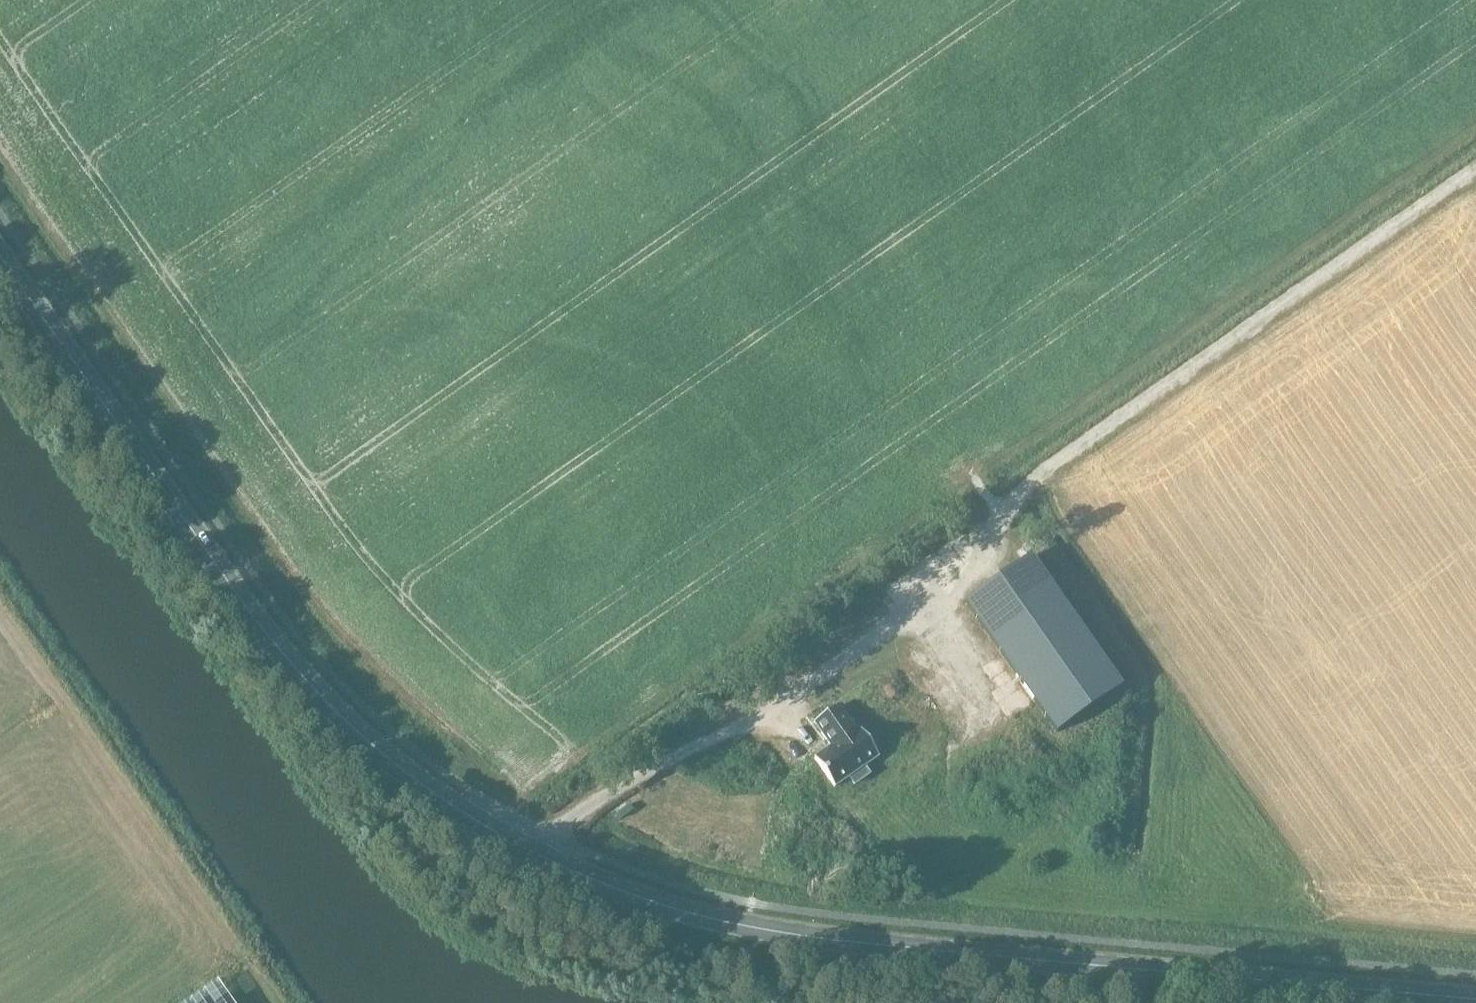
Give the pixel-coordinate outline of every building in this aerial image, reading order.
[(1051,562),(992,603),(1072,713),(1129,675),(1051,562)] [(1004,676),(1011,671),(1000,654),(993,658),(1004,676)] [(834,787),(849,777),(854,785),(869,775),(863,767),(878,757),(858,728),(854,731),(838,706),(813,723),(831,747),(814,759),(834,787)] [(201,968),(151,1002),(226,1002),(201,968)]
